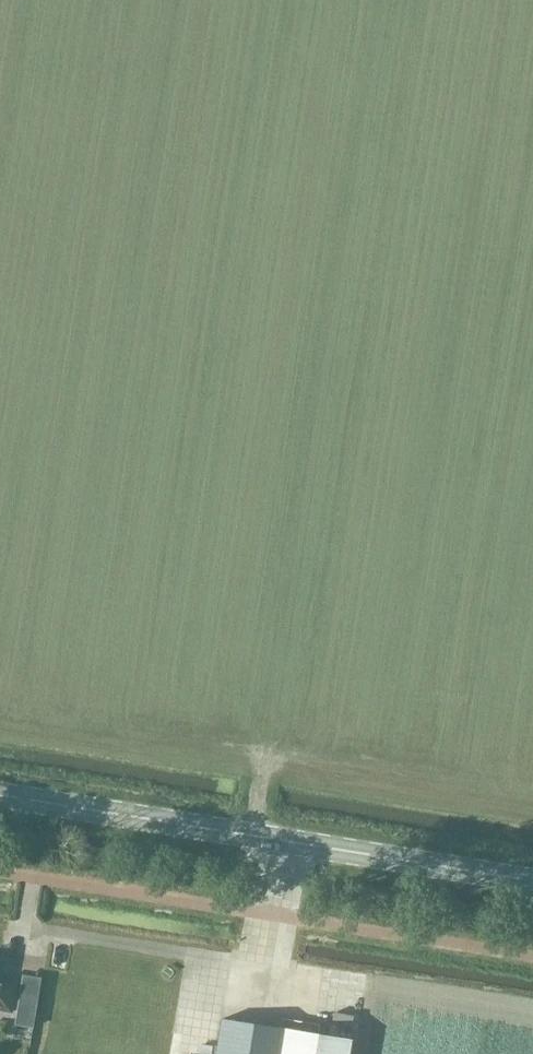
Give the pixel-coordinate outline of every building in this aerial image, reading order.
[(2,982),(0,982),(0,1010),(11,1012),(15,984),(2,982)] [(288,1019),(282,1018),(280,1027),(222,1019),(216,1053),(283,1053),(288,1019)] [(288,1019),(283,1053),(351,1053),(353,1039),(313,1033),(315,1023),(288,1019)]
